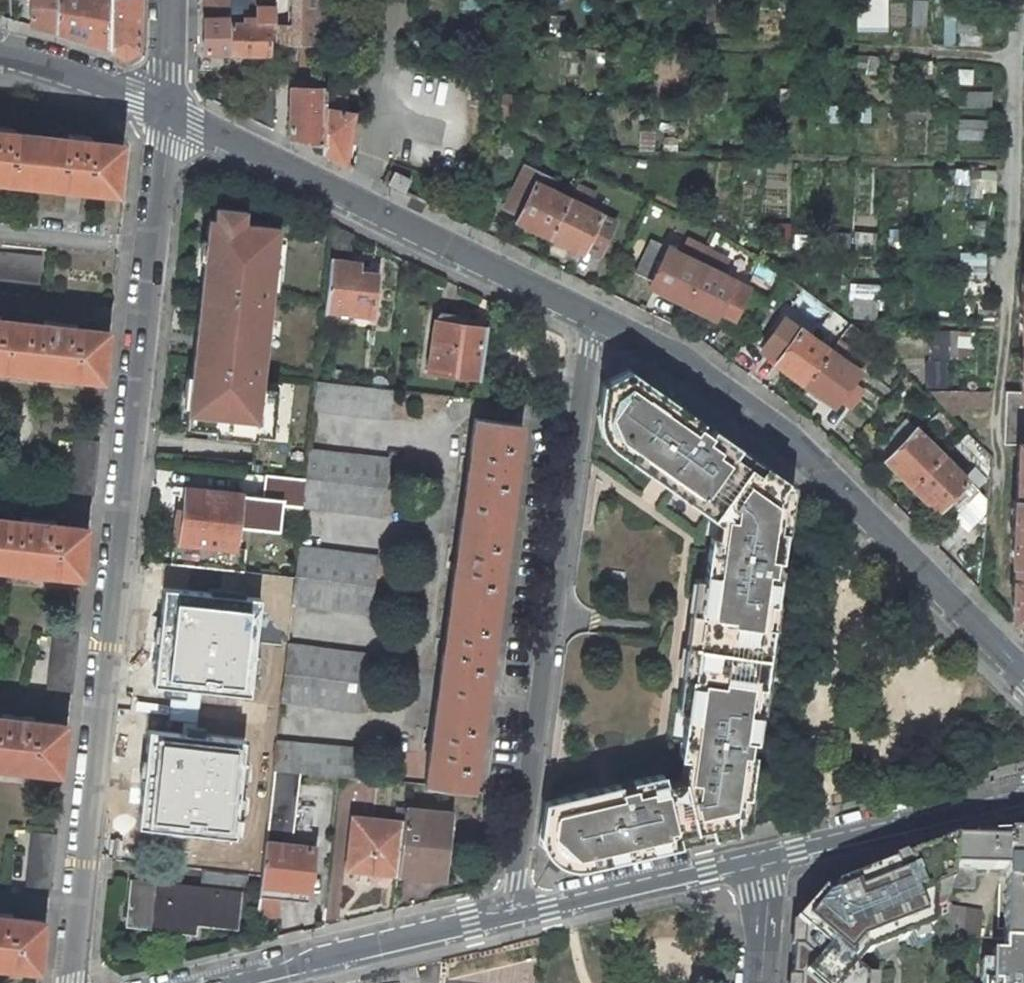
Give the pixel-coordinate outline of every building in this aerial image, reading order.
[(55,31),(56,0),(32,0),(31,26),(55,31)] [(55,31),(108,48),(109,0),(56,0),(55,31)] [(108,48),(124,56),(136,48),(137,0),(109,0),(108,48)] [(228,53),(230,4),(231,0),(205,0),(205,3),(221,4),(221,19),(205,19),(204,53),(228,53)] [(256,16),(245,15),(245,4),(230,4),(228,53),(244,53),(252,53),(269,54),(269,28),(275,27),(275,0),(258,0),(258,7),(256,7),(256,16)] [(288,138),(320,143),(321,107),(322,93),(322,80),(324,0),(275,0),(275,27),(274,43),(301,43),(301,65),(292,80),(292,88),(289,88),(288,138)] [(728,22),(729,0),(710,0),(709,21),(728,22)] [(886,0),(859,0),(859,31),(886,31),(886,0)] [(928,0),(925,0),(912,0),(910,27),(926,29),(928,0)] [(221,4),(205,3),(205,19),(221,19),(221,4)] [(984,34),(985,13),(960,11),(958,33),(984,34)] [(954,14),(942,14),(942,44),(954,44),(954,14)] [(564,32),(565,16),(551,15),(550,32),(564,32)] [(786,34),(798,34),(800,18),(789,17),(786,34)] [(958,33),(957,47),(984,48),(984,34),(958,33)] [(521,53),(523,43),(511,41),(509,52),(521,53)] [(601,57),(602,49),(591,48),(590,56),(601,57)] [(865,69),(879,72),(880,57),(854,55),(852,69),(865,69)] [(928,84),(928,79),(931,79),(931,61),(907,59),(905,88),(903,89),(903,106),(942,106),(944,83),(928,84)] [(883,91),(898,92),(900,66),(886,64),(883,91)] [(249,119),(271,130),(272,80),(264,80),(264,79),(250,79),(249,119)] [(322,80),(322,93),(345,96),(347,84),(322,80)] [(958,108),(992,108),(992,92),(958,92),(958,108)] [(322,93),(321,107),(344,111),(348,96),(345,96),(322,93)] [(829,102),(828,95),(813,95),(814,104),(829,102)] [(827,123),(839,124),(840,106),(827,105),(827,123)] [(852,121),(869,123),(871,108),(854,106),(852,121)] [(320,143),(320,152),(345,164),(353,113),(344,111),(321,107),(320,143)] [(824,120),(825,107),(809,107),(808,119),(824,120)] [(924,117),(924,108),(901,107),(902,118),(911,118),(911,116),(924,117)] [(936,108),(924,108),(924,117),(936,118),(936,108)] [(957,137),(989,138),(990,121),(958,121),(957,137)] [(641,151),(655,151),(655,126),(642,125),(641,151)] [(73,186),(114,191),(119,144),(89,140),(90,136),(68,134),(68,138),(12,132),(12,128),(0,126),(0,178),(73,186)] [(678,131),(664,130),(664,151),(677,151),(678,131)] [(578,183),(570,199),(567,198),(553,190),(557,181),(525,166),(505,207),(532,220),(528,227),(569,247),(573,241),(599,254),(615,221),(589,209),(597,193),(578,183)] [(955,183),(968,183),(968,170),(954,169),(955,183)] [(388,170),(383,181),(403,192),(410,179),(394,171),(393,172),(388,170)] [(995,189),(994,170),(971,170),(969,197),(983,198),(982,190),(995,189)] [(272,287),(266,286),(268,266),(274,266),(278,226),(244,222),(245,210),(215,206),(213,225),(207,224),(205,242),(211,242),(210,258),(204,257),(199,300),(209,301),(203,357),(193,356),(190,378),(196,379),(195,393),(193,407),(187,406),(185,426),(211,429),(210,435),(255,439),(256,434),(272,436),(275,402),(259,400),(272,287)] [(710,210),(698,208),(696,220),(706,222),(710,210)] [(812,224),(796,223),(797,247),(810,247),(812,224)] [(358,272),(359,263),(351,262),(354,235),(334,225),(324,311),(372,316),(376,274),(358,272)] [(906,247),(907,229),(883,232),(881,248),(906,247)] [(875,250),(877,233),(854,232),(853,249),(875,250)] [(832,245),(847,247),(850,237),(834,235),(832,245)] [(706,305),(734,319),(750,288),(721,273),(728,259),(707,249),(700,263),(651,239),(635,271),(664,285),(661,291),(703,312),(706,305)] [(39,281),(41,256),(0,252),(0,277),(39,281)] [(987,253),(960,253),(961,266),(988,266),(987,253)] [(988,267),(961,267),(961,280),(988,279),(988,267)] [(1021,273),(1018,336),(1022,336),(1019,391),(1004,390),(1002,443),(1017,444),(1015,498),(1012,498),(1010,562),(1013,563),(1011,618),(1023,619),(1023,273),(1021,273)] [(961,297),(991,296),(991,281),(961,281),(961,297)] [(876,290),(853,285),(853,298),(875,303),(876,290)] [(877,322),(878,304),(875,303),(853,298),(854,317),(877,322)] [(905,310),(913,310),(914,298),(904,299),(905,310)] [(193,356),(203,357),(209,301),(199,300),(193,356)] [(486,327),(460,324),(455,317),(441,315),(435,320),(428,371),(479,377),(486,327)] [(828,392),(839,400),(852,381),(867,361),(837,339),(829,350),(787,319),(766,348),(790,365),(786,371),(804,384),(824,398),(828,392)] [(99,379),(104,331),(74,328),(75,324),(42,321),(42,324),(0,320),(0,368),(99,379)] [(853,325),(846,336),(856,343),(864,332),(853,325)] [(925,386),(947,386),(947,340),(947,329),(925,329),(925,386)] [(972,333),(960,332),(960,330),(952,329),(950,358),(958,360),(971,360),(972,333)] [(713,835),(736,829),(734,821),(736,812),(740,812),(742,794),(748,794),(753,752),(748,752),(750,738),(755,739),(759,708),(754,707),(757,682),(763,683),(771,628),(765,627),(769,602),(774,602),(778,572),(773,571),(775,558),(780,558),(784,530),(779,530),(784,498),(780,497),(781,487),(786,479),(765,465),(760,472),(734,454),(739,446),(713,428),(710,432),(699,425),(702,420),(629,370),(602,384),(599,408),(611,417),(609,432),(656,465),(650,474),(697,507),(703,498),(717,508),(711,516),(718,521),(716,537),(711,536),(680,755),(686,756),(683,778),(665,782),(662,772),(632,779),(633,784),(626,786),(625,781),(544,800),(540,834),(547,833),(548,837),(566,854),(626,840),(629,854),(679,843),(677,833),(710,825),(713,835)] [(187,406),(193,407),(195,393),(196,379),(190,378),(187,406)] [(394,389),(391,389),(316,380),(313,409),(391,419),(394,389)] [(851,408),(864,389),(852,381),(839,400),(851,408)] [(962,391),(931,390),(950,415),(961,411),(961,408),(962,391)] [(961,408),(989,409),(990,391),(962,391),(961,408)] [(595,435),(650,474),(656,465),(609,432),(611,417),(599,408),(595,435)] [(956,429),(940,412),(931,421),(947,439),(956,429)] [(456,499),(503,505),(514,421),(468,414),(463,445),(454,444),(453,452),(461,454),(460,463),(461,464),(456,499)] [(906,419),(881,445),(900,464),(895,469),(911,485),(928,501),(933,496),(953,516),(972,497),(978,491),(940,453),(906,419)] [(68,493),(93,495),(98,442),(74,439),(68,493)] [(765,465),(739,446),(734,454),(760,472),(765,465)] [(381,516),(387,458),(308,450),(305,479),(302,507),(381,516)] [(302,507),(305,479),(265,475),(263,497),(282,499),(282,505),(302,507)] [(784,530),(792,483),(787,480),(786,479),(781,487),(780,497),(784,498),(779,530),(784,530)] [(282,499),(263,497),(179,487),(170,564),(245,573),(247,550),(235,548),(237,527),(278,532),(282,505),(282,499)] [(982,508),(972,497),(953,516),(952,517),(963,528),(982,508)] [(697,507),(711,516),(717,508),(703,498),(697,507)] [(500,520),(503,505),(456,499),(454,514),(500,520)] [(431,682),(478,688),(500,520),(454,514),(449,549),(448,549),(447,559),(439,558),(437,567),(447,568),(438,627),(430,626),(428,635),(436,636),(435,646),(436,646),(431,682)] [(78,575),(83,528),(53,524),(53,521),(21,517),(21,521),(0,518),(0,567),(78,575)] [(370,614),(376,556),(297,548),(294,580),(291,605),(370,614)] [(264,600),(164,588),(153,689),(251,702),(264,600)] [(774,602),(769,602),(765,627),(771,628),(774,602)] [(46,689),(71,692),(77,638),(52,636),(46,689)] [(359,710),(365,654),(287,645),(281,702),(359,710)] [(476,703),(478,688),(431,682),(429,696),(476,703)] [(763,683),(757,682),(754,707),(759,708),(763,683)] [(418,780),(465,787),(476,703),(429,696),(424,732),(424,731),(422,741),(414,740),(413,749),(422,751),(418,780)] [(57,771),(62,723),(32,720),(32,716),(0,712),(0,715),(0,764),(57,771)] [(250,742),(150,730),(139,830),(237,844),(250,742)] [(351,777),(355,749),(277,740),(273,770),(351,777)] [(331,827),(332,787),(304,787),(303,826),(331,827)] [(743,828),(748,794),(742,794),(740,812),(736,812),(734,821),(736,829),(743,828)] [(444,880),(451,812),(405,807),(403,822),(397,875),(444,880)] [(347,869),(397,875),(403,822),(353,817),(347,869)] [(291,843),(293,822),(268,819),(267,829),(266,840),(291,843)] [(677,833),(679,843),(713,835),(710,825),(677,833)] [(25,886),(50,889),(56,835),(31,832),(25,886)] [(568,869),(629,854),(626,840),(566,854),(548,837),(547,833),(540,834),(538,841),(568,869)] [(1007,833),(1007,839),(1006,839),(1005,842),(1007,842),(1006,870),(1004,941),(1007,941),(1023,942),(1023,834),(1007,833)] [(866,976),(855,967),(863,958),(873,954),(892,946),(905,940),(925,932),(931,930),(932,906),(933,890),(952,882),(952,864),(953,839),(834,885),(838,894),(828,898),(822,891),(794,922),(802,931),(801,948),(792,947),(791,976),(800,976),(799,982),(865,982),(866,976)] [(975,870),(990,870),(992,841),(989,841),(989,840),(957,839),(957,840),(953,839),(952,864),(953,864),(952,882),(952,889),(974,889),(975,870)] [(309,902),(315,845),(291,843),(266,840),(265,847),(262,876),(260,896),(309,902)] [(990,870),(1006,870),(1007,842),(1005,842),(992,841),(990,870)] [(245,894),(247,878),(201,873),(200,889),(239,894),(245,894)] [(235,926),(239,894),(200,889),(131,882),(126,926),(193,931),(194,922),(235,926)] [(980,940),(981,913),(949,906),(946,937),(946,938),(948,938),(973,940),(980,940)] [(35,968),(41,920),(10,917),(11,913),(0,912),(0,964),(35,968)] [(925,932),(905,940),(910,951),(930,943),(925,932)] [(1003,954),(991,954),(990,982),(1023,982),(1023,942),(1004,941),(1003,954)] [(892,946),(873,954),(876,963),(897,956),(892,946)]
